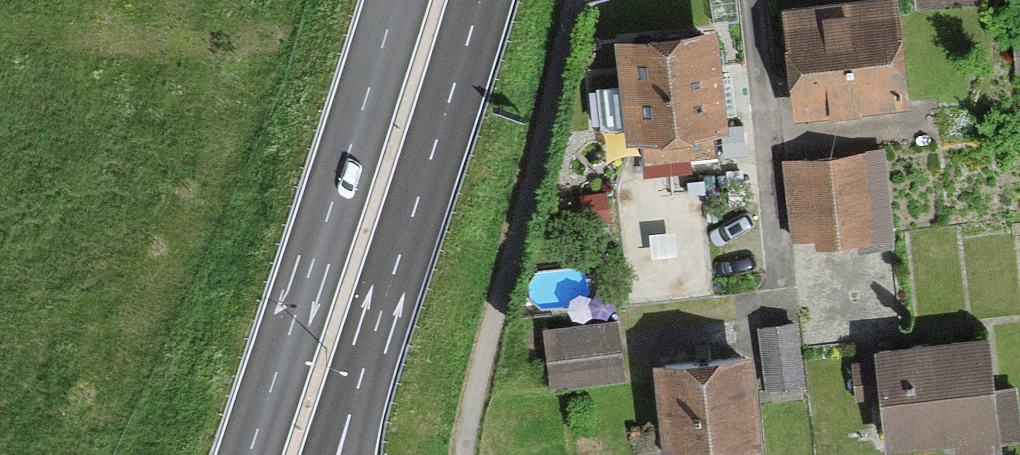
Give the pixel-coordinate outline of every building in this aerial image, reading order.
[(925,9),(1011,5),(1010,0),(924,0),(925,9)] [(923,18),(807,23),(812,115),(927,110),(923,18)] [(750,141),(730,32),(634,49),(654,158),(750,141)] [(891,156),(794,167),(803,246),(829,243),(831,256),(901,248),(891,156)] [(628,386),(623,331),(549,337),(554,392),(628,386)] [(1009,347),(893,361),(904,454),(1010,454),(1019,454),(1019,440),(1009,347)] [(671,375),(680,454),(778,454),(767,363),(671,375)]
